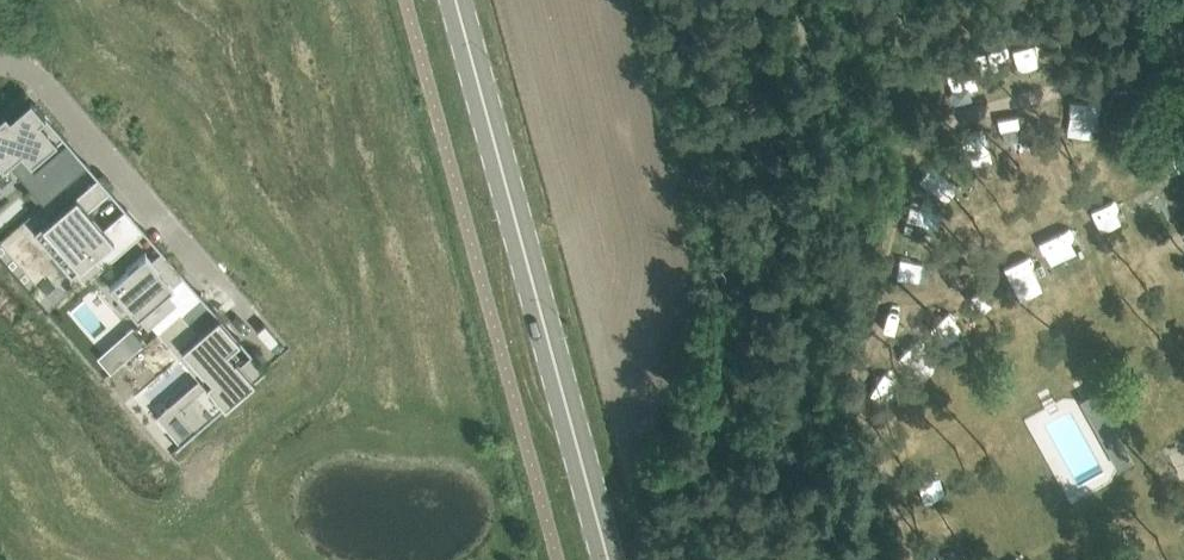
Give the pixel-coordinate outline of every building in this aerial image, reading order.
[(0,114),(0,160),(18,144),(31,158),(48,144),(50,147),(63,136),(66,140),(67,139),(34,101),(31,97),(10,115),(5,109),(0,114)] [(1091,99),(1071,98),(1068,146),(1088,147),(1091,99)] [(45,175),(31,187),(43,202),(67,182),(46,158),(37,165),(45,175)] [(84,280),(145,228),(125,206),(103,225),(88,207),(110,188),(98,174),(48,217),(63,235),(49,248),(71,273),(75,270),(84,280)] [(1041,238),(1060,275),(1084,263),(1065,226),(1041,238)] [(148,326),(177,301),(166,289),(183,275),(184,273),(162,248),(151,257),(145,250),(125,267),(109,282),(148,326)] [(1031,255),(1006,261),(1015,297),(1040,290),(1031,255)] [(182,403),(178,406),(195,427),(196,428),(266,368),(251,351),(240,361),(235,355),(234,357),(227,349),(240,337),(215,309),(213,310),(217,314),(181,345),(203,369),(204,368),(211,376),(181,402),(182,403)] [(133,325),(98,356),(111,371),(146,340),(133,325)] [(151,337),(140,347),(145,354),(157,344),(151,337)] [(913,337),(899,352),(923,375),(937,360),(913,337)]
